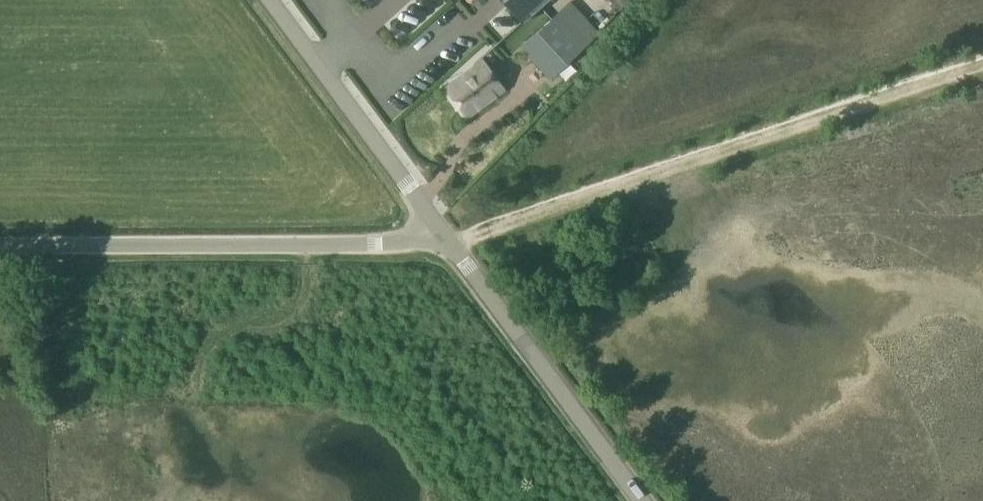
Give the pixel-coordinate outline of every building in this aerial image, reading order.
[(403,5),(412,13),(424,0),(408,0),(403,5)] [(548,0),(506,0),(525,20),(548,0)] [(549,75),(597,33),(568,0),(520,42),(549,75)] [(401,37),(410,43),(419,29),(410,23),(401,37)] [(468,117),(503,91),(482,62),(447,87),(468,117)] [(402,208),(414,203),(410,191),(397,196),(402,208)]
